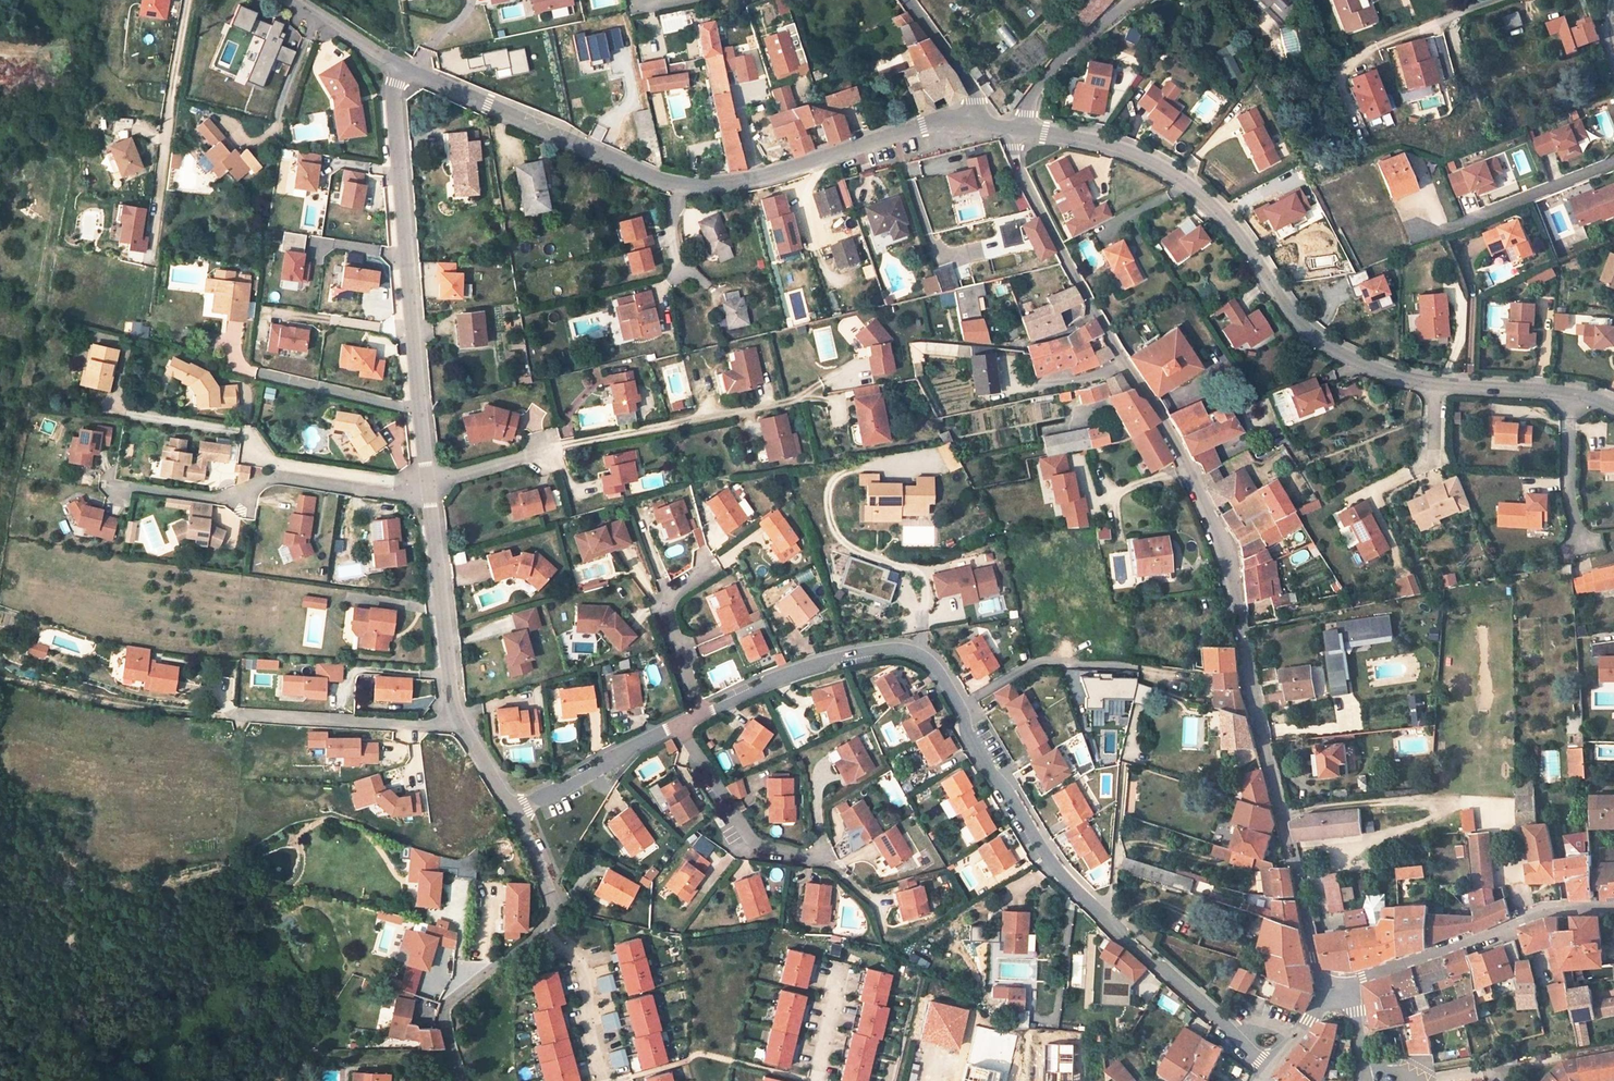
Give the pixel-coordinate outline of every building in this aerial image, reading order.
[(139,12),(163,16),(166,3),(163,2),(164,0),(141,0),(139,12)] [(532,11),(570,4),(570,0),(529,0),(532,11)] [(786,0),(776,0),(781,14),(789,11),(786,0)] [(1071,18),(1082,30),(1105,6),(1111,0),(1088,0),(1071,18)] [(1259,14),(1265,8),(1281,23),(1296,7),(1289,0),(1245,0),(1259,14)] [(1359,10),(1355,0),(1333,0),(1345,32),(1371,22),(1366,8),(1359,10)] [(1366,8),(1369,7),(1366,0),(1355,0),(1359,10),(1366,8)] [(246,81),(263,88),(275,60),(281,45),(283,39),(279,37),(281,32),(284,24),(273,19),(271,25),(255,18),(257,12),(238,4),(229,25),(248,33),(248,35),(263,41),(246,81)] [(1369,7),(1366,8),(1371,22),(1376,21),(1370,6),(1369,7)] [(901,26),(913,22),(906,12),(893,19),(899,27),(901,26)] [(1508,30),(1523,25),(1519,12),(1504,18),(1508,30)] [(1561,30),(1569,27),(1566,18),(1549,24),(1552,33),(1561,30)] [(1600,40),(1592,18),(1579,22),(1581,27),(1570,30),(1569,27),(1561,30),(1569,54),(1578,51),(1577,47),(1600,40)] [(721,54),(714,22),(698,25),(704,58),(721,54)] [(901,26),(907,45),(925,38),(913,22),(901,26)] [(777,34),(763,38),(775,74),(796,68),(807,64),(793,23),(783,26),(785,31),(777,34)] [(603,64),(602,59),(609,57),(608,51),(623,48),(619,28),(603,31),(603,33),(584,36),(584,32),(573,35),(576,52),(587,49),(589,60),(590,67),(603,64)] [(907,45),(915,66),(916,72),(944,62),(933,48),(925,38),(907,45)] [(1427,60),(1421,39),(1396,46),(1410,99),(1432,94),(1429,83),(1423,61),(1427,60)] [(1216,52),(1220,60),(1217,61),(1227,80),(1239,73),(1230,55),(1240,50),(1236,42),(1216,52)] [(281,45),(275,60),(290,66),(296,52),(281,45)] [(727,70),(735,68),(739,83),(756,79),(751,56),(735,60),(732,47),(722,50),(727,70)] [(508,52),(507,49),(482,54),(485,66),(490,65),(490,69),(496,68),(497,71),(511,68),(513,75),(529,72),(524,49),(508,52)] [(587,49),(576,52),(578,62),(589,60),(587,49)] [(721,54),(704,58),(725,156),(727,172),(745,170),(736,130),(739,130),(736,117),(734,118),(721,54)] [(639,64),(642,78),(645,77),(665,74),(663,59),(639,64)] [(684,62),(685,70),(686,73),(699,71),(697,59),(684,62)] [(1423,61),(1429,83),(1436,81),(1430,59),(1427,60),(1423,61)] [(353,125),(354,135),(365,133),(360,103),(357,103),(354,84),(340,61),(318,75),(332,98),(334,108),(339,112),(341,127),(353,125)] [(1082,88),(1079,87),(1075,109),(1101,114),(1106,87),(1110,66),(1087,61),(1083,82),(1082,88)] [(668,65),(670,73),(685,70),(684,62),(668,65)] [(952,72),(944,62),(916,72),(915,66),(905,69),(901,71),(902,75),(906,74),(912,87),(908,89),(910,93),(911,92),(919,114),(932,109),(929,101),(942,95),(948,104),(963,95),(963,93),(952,72)] [(796,68),(797,72),(798,74),(809,71),(807,64),(796,68)] [(901,71),(905,69),(903,64),(878,72),(880,78),(901,71)] [(797,72),(796,68),(775,74),(777,78),(797,72)] [(1353,85),(1375,77),(1372,70),(1350,78),(1353,85)] [(649,91),(687,86),(686,73),(646,79),(645,77),(642,78),(645,95),(649,94),(649,91)] [(1385,102),(1375,77),(1353,85),(1357,95),(1359,94),(1362,100),(1359,102),(1363,111),(1385,102)] [(1077,81),(1072,108),(1075,109),(1079,87),(1082,88),(1083,82),(1077,81)] [(1160,92),(1172,100),(1180,90),(1168,82),(1160,92)] [(1147,116),(1155,122),(1163,129),(1165,136),(1172,141),(1188,121),(1176,112),(1168,106),(1172,100),(1160,92),(1152,85),(1141,99),(1153,108),(1150,112),(1147,116)] [(1357,95),(1353,85),(1349,87),(1359,112),(1363,111),(1359,102),(1362,100),(1359,94),(1357,95)] [(788,100),(784,87),(771,91),(778,113),(794,108),(791,99),(788,100)] [(853,87),(822,98),(825,105),(836,105),(856,99),(853,87)] [(1141,99),(1138,103),(1150,112),(1153,108),(1141,99)] [(1168,106),(1176,112),(1180,107),(1172,100),(1168,106)] [(1385,102),(1363,111),(1365,118),(1388,109),(1385,102)] [(810,151),(802,130),(811,127),(813,126),(808,109),(806,105),(794,108),(778,113),(769,116),(777,138),(786,135),(794,157),(810,151)] [(808,109),(813,126),(816,125),(821,123),(828,144),(848,136),(843,122),(840,116),(831,119),(829,112),(812,107),(808,109)] [(339,138),(354,135),(353,125),(341,127),(339,112),(334,108),(339,138)] [(1269,138),(1254,108),(1238,116),(1246,132),(1241,135),(1259,169),(1277,160),(1267,139),(1269,138)] [(656,167),(661,166),(649,109),(634,112),(641,144),(651,149),(656,167)] [(254,173),(261,167),(246,149),(240,155),(234,149),(230,153),(226,149),(231,145),(208,119),(197,128),(214,147),(206,154),(207,155),(197,164),(206,174),(213,168),(221,178),(229,171),(237,181),(250,169),(254,173)] [(1155,122),(1152,127),(1165,136),(1163,129),(1155,122)] [(1539,156),(1559,148),(1563,160),(1581,153),(1579,148),(1576,141),(1587,137),(1581,122),(1533,140),(1539,156)] [(478,140),(466,141),(465,131),(448,133),(450,157),(453,157),(454,174),(452,174),(454,186),(466,185),(467,194),(477,193),(474,160),(480,160),(478,140)] [(1576,141),(1579,148),(1590,143),(1587,137),(1576,141)] [(130,138),(109,146),(111,151),(119,171),(121,176),(141,168),(137,157),(134,149),(130,138)] [(234,149),(231,145),(226,149),(230,153),(234,149)] [(119,171),(111,151),(106,153),(113,173),(119,171)] [(319,154),(298,151),(293,187),(314,190),(319,154)] [(179,154),(171,153),(169,167),(177,168),(179,154)] [(1391,198),(1407,192),(1401,177),(1409,174),(1401,155),(1378,164),(1391,198)] [(969,170),(946,175),(951,195),(979,188),(981,196),(993,193),(984,156),(967,160),(969,170)] [(1049,167),(1062,192),(1070,208),(1088,200),(1089,197),(1082,184),(1092,179),(1086,168),(1073,174),(1065,158),(1049,167)] [(1498,187),(1493,176),(1503,172),(1497,158),(1450,176),(1457,196),(1477,188),(1483,186),(1485,192),(1498,187)] [(1457,168),(1454,161),(1449,164),(1451,170),(1457,168)] [(525,212),(547,207),(538,163),(518,167),(522,188),(520,189),(525,212)] [(856,173),(855,167),(843,170),(845,176),(856,173)] [(351,171),(348,183),(344,182),(339,205),(360,208),(364,186),(360,185),(362,173),(351,171)] [(1401,177),(1407,192),(1414,189),(1409,174),(1401,177)] [(1483,186),(1477,188),(1479,194),(1485,192),(1483,186)] [(820,216),(839,210),(832,188),(813,194),(820,216)] [(1269,203),(1255,210),(1261,222),(1269,218),(1276,230),(1305,214),(1304,212),(1310,208),(1300,189),(1280,199),(1281,201),(1271,207),(1269,203)] [(1062,212),(1070,208),(1062,192),(1054,196),(1062,212)] [(1597,199),(1595,195),(1573,204),(1582,229),(1604,221),(1606,224),(1613,221),(1613,192),(1597,199)] [(1030,205),(1023,193),(1014,198),(1020,210),(1030,205)] [(767,221),(770,220),(779,255),(801,249),(792,214),(790,214),(785,194),(761,200),(767,221)] [(903,224),(905,223),(897,197),(865,207),(873,233),(889,228),(892,238),(906,233),(903,224)] [(1088,200),(1070,208),(1076,219),(1066,224),(1073,237),(1111,218),(1105,204),(1093,210),(1088,200)] [(119,241),(132,243),(131,250),(141,251),(147,252),(149,237),(142,236),(146,209),(124,206),(119,241)] [(650,231),(643,233),(639,216),(618,222),(623,241),(632,239),(635,251),(626,253),(631,273),(652,267),(647,251),(654,249),(650,231)] [(728,247),(730,246),(717,216),(698,223),(711,254),(716,251),(720,261),(732,256),(728,247)] [(1032,247),(1039,260),(1054,252),(1037,218),(1024,224),(1032,239),(1035,246),(1032,247)] [(1484,236),(1489,249),(1505,242),(1507,247),(1511,245),(1517,260),(1533,254),(1520,221),(1484,236)] [(1032,239),(1024,224),(1019,227),(1018,223),(1000,227),(1005,246),(1032,239)] [(1192,231),(1187,235),(1185,232),(1183,233),(1178,226),(1160,238),(1172,255),(1185,246),(1188,250),(1189,251),(1199,244),(1207,238),(1197,224),(1190,229),(1192,231)] [(305,237),(283,233),(280,252),(284,253),(280,279),(305,283),(308,265),(301,264),(305,237)] [(1114,263),(1118,272),(1116,273),(1122,285),(1138,277),(1118,237),(1099,246),(1108,266),(1114,263)] [(1210,241),(1207,238),(1199,244),(1201,247),(1210,241)] [(838,268),(856,262),(849,240),(830,247),(838,268)] [(1491,253),(1507,247),(1505,242),(1489,249),(1491,253)] [(1507,247),(1513,262),(1517,260),(1511,245),(1507,247)] [(1172,255),(1175,259),(1188,250),(1185,246),(1172,255)] [(141,251),(131,250),(129,260),(139,262),(141,251)] [(1613,287),(1613,258),(1602,276),(1609,282),(1608,283),(1613,287)] [(437,274),(440,274),(439,282),(439,297),(460,297),(461,274),(454,273),(454,263),(437,262),(437,274)] [(1113,275),(1116,273),(1118,272),(1114,263),(1108,266),(1113,275)] [(957,288),(949,266),(933,271),(935,277),(940,292),(942,292),(946,291),(953,289),(957,288)] [(380,272),(345,267),(341,289),(369,293),(369,287),(378,288),(380,272)] [(215,279),(207,278),(205,290),(214,291),(212,310),(223,312),(223,308),(227,308),(226,318),(244,320),(249,277),(239,276),(238,282),(232,281),(233,272),(216,270),(215,279)] [(926,295),(940,292),(935,277),(922,281),(926,295)] [(959,321),(981,318),(977,297),(985,295),(983,282),(957,288),(953,289),(956,305),(959,321)] [(1047,297),(1049,304),(1033,310),(1034,312),(1021,317),(1029,340),(1060,329),(1054,313),(1058,311),(1081,301),(1073,286),(1047,297)] [(953,289),(946,291),(949,305),(949,306),(956,305),(953,289)] [(659,333),(655,314),(652,315),(651,310),(654,310),(649,291),(631,295),(632,297),(633,303),(618,307),(621,322),(628,321),(632,337),(641,335),(642,337),(659,333)] [(742,299),(739,299),(738,291),(724,294),(726,302),(723,302),(729,326),(747,322),(742,299)] [(1439,322),(1438,316),(1443,316),(1442,294),(1417,296),(1418,317),(1420,339),(1433,338),(1433,333),(1444,332),(1443,322),(1439,322)] [(1212,307),(1218,316),(1224,312),(1237,304),(1232,295),(1212,307)] [(633,303),(632,297),(616,301),(618,307),(633,303)] [(1021,317),(1034,312),(1033,310),(1031,302),(1017,307),(1021,317)] [(1224,312),(1233,326),(1246,318),(1237,304),(1224,312)] [(1507,337),(1512,337),(1511,350),(1527,352),(1535,347),(1535,337),(1528,337),(1529,329),(1533,329),(1534,309),(1512,308),(1511,325),(1507,325),(1507,337)] [(460,347),(484,345),(481,311),(462,313),(462,318),(457,319),(460,347)] [(1054,313),(1060,329),(1065,328),(1058,311),(1054,313)] [(1248,323),(1246,318),(1233,326),(1231,327),(1228,323),(1221,327),(1235,350),(1248,342),(1256,337),(1260,343),(1273,335),(1260,313),(1252,317),(1252,320),(1248,323)] [(866,317),(876,327),(879,325),(869,314),(866,317)] [(1151,390),(1152,389),(1198,363),(1166,316),(1152,324),(1155,329),(1159,326),(1162,331),(1125,352),(1151,390)] [(1561,334),(1565,328),(1566,317),(1555,316),(1554,333),(1561,334)] [(855,327),(860,332),(856,336),(862,343),(867,342),(869,353),(867,354),(870,370),(890,367),(887,350),(885,350),(883,339),(888,335),(879,325),(876,327),(866,317),(855,327)] [(981,318),(959,321),(961,335),(962,339),(987,342),(981,319),(981,318)] [(1085,340),(1100,333),(1093,320),(1078,328),(1067,337),(1068,338),(1076,359),(1075,361),(1073,362),(1073,364),(1071,365),(1074,374),(1097,365),(1109,359),(1114,356),(1108,347),(1091,354),(1085,340)] [(632,337),(628,321),(621,322),(625,339),(632,337)] [(1607,322),(1591,321),(1588,323),(1588,329),(1586,329),(1584,346),(1588,350),(1604,352),(1605,349),(1613,349),(1613,331),(1606,330),(1607,322)] [(142,323),(134,322),(132,336),(141,337),(142,323)] [(147,338),(148,327),(139,326),(138,337),(147,338)] [(851,331),(856,336),(860,332),(855,327),(851,331)] [(303,351),(306,332),(297,331),(298,330),(286,328),(286,330),(277,329),(277,331),(268,330),(265,347),(275,349),(275,347),(303,351)] [(1256,337),(1248,342),(1252,348),(1260,343),(1256,337)] [(1076,359),(1068,338),(1059,339),(1047,342),(1027,346),(1029,351),(1023,351),(1023,352),(1030,353),(1036,375),(1059,369),(1071,365),(1073,364),(1073,362),(1075,361),(1076,359)] [(990,346),(968,344),(975,391),(996,387),(990,346)] [(85,372),(82,371),(79,383),(109,390),(112,378),(110,377),(112,366),(114,367),(118,351),(91,345),(85,372)] [(371,352),(341,347),(339,358),(347,360),(346,368),(358,370),(367,371),(366,377),(378,379),(381,363),(369,361),(371,352)] [(750,389),(749,384),(754,383),(762,381),(754,347),(734,352),(736,361),(738,370),(732,371),(716,375),(720,394),(738,390),(738,392),(750,389)] [(196,395),(197,406),(209,405),(209,402),(217,401),(217,407),(234,406),(233,386),(216,387),(206,373),(188,364),(188,365),(172,357),(166,371),(181,379),(180,380),(189,384),(196,395)] [(338,366),(346,368),(347,360),(339,358),(338,366)] [(1115,368),(1101,373),(1108,390),(1124,384),(1115,368)] [(635,395),(630,371),(604,376),(606,386),(611,385),(613,396),(614,402),(612,402),(616,425),(636,421),(632,402),(639,401),(638,394),(635,395)] [(1313,388),(1311,384),(1308,374),(1284,383),(1289,394),(1286,395),(1292,413),(1305,408),(1304,405),(1325,397),(1321,385),(1313,388)] [(1071,390),(1075,389),(1078,399),(1104,392),(1099,378),(1083,383),(1083,385),(1074,385),(1074,384),(1069,385),(1071,390)] [(852,395),(876,391),(874,380),(851,384),(852,395)] [(1336,389),(1341,400),(1361,392),(1357,381),(1336,389)] [(1108,391),(1104,392),(1110,405),(1139,395),(1130,390),(1129,388),(1126,383),(1124,384),(1108,390),(1108,391)] [(787,396),(786,384),(775,384),(776,397),(787,396)] [(690,397),(689,386),(667,387),(667,398),(690,397)] [(1055,396),(1066,393),(1065,386),(1060,387),(1053,388),(1055,396)] [(852,395),(851,395),(856,421),(860,420),(864,439),(885,435),(877,391),(876,391),(852,395)] [(1211,408),(1221,404),(1213,391),(1164,411),(1177,432),(1208,419),(1204,411),(1211,408)] [(1154,416),(1139,395),(1110,405),(1126,433),(1141,423),(1142,423),(1148,420),(1154,416)] [(670,413),(684,409),(681,399),(667,402),(670,413)] [(1195,459),(1210,452),(1206,445),(1222,437),(1224,441),(1241,433),(1230,413),(1227,401),(1221,404),(1211,408),(1215,416),(1208,419),(1177,432),(1190,456),(1195,459)] [(479,436),(492,433),(503,436),(509,438),(517,415),(490,406),(485,407),(486,412),(463,417),(467,434),(478,431),(479,436)] [(373,443),(359,420),(335,413),(334,420),(341,422),(339,430),(347,432),(353,440),(347,443),(360,464),(382,451),(376,440),(373,443)] [(764,439),(767,439),(772,461),(795,455),(785,414),(759,420),(764,439)] [(1517,429),(1517,426),(1501,425),(1502,420),(1488,419),(1487,436),(1497,436),(1496,446),(1517,447),(1517,445),(1528,446),(1530,429),(1517,429)] [(339,430),(341,422),(334,420),(332,428),(339,430)] [(1127,434),(1144,466),(1167,454),(1148,420),(1142,423),(1141,423),(1126,433),(1127,434)] [(62,436),(60,448),(68,449),(66,462),(80,463),(81,452),(87,453),(88,443),(98,444),(99,429),(84,427),(83,432),(71,431),(71,437),(62,436)] [(1110,443),(1107,427),(1088,431),(1091,448),(1110,443)] [(1086,449),(1091,448),(1088,431),(1088,429),(1076,431),(1080,450),(1086,449)] [(478,431),(467,434),(469,442),(492,437),(502,440),(503,436),(492,433),(479,436),(478,431)] [(1043,437),(1047,456),(1080,450),(1076,431),(1043,437)] [(343,445),(343,436),(333,436),(333,445),(343,445)] [(164,447),(160,476),(203,481),(205,466),(197,465),(189,464),(190,454),(183,453),(185,441),(170,439),(169,448),(164,447)] [(199,453),(205,454),(205,458),(206,459),(227,461),(229,446),(200,442),(199,453)] [(1242,447),(1236,450),(1243,461),(1249,458),(1242,447)] [(59,461),(66,462),(68,449),(60,448),(59,461)] [(1612,448),(1612,450),(1602,451),(1602,453),(1588,454),(1589,469),(1603,469),(1604,472),(1613,471),(1613,448),(1612,448)] [(629,462),(631,461),(632,470),(637,469),(634,451),(627,453),(629,462)] [(1215,461),(1210,452),(1195,459),(1197,464),(1199,469),(1213,462),(1215,461)] [(205,458),(205,454),(199,453),(197,465),(205,466),(206,459),(205,458)] [(634,480),(632,470),(631,461),(629,462),(627,453),(605,456),(607,466),(611,465),(612,473),(600,475),(603,493),(622,489),(620,482),(634,480)] [(1067,473),(1064,453),(1040,458),(1043,478),(1050,477),(1055,502),(1060,501),(1063,515),(1085,510),(1083,496),(1076,497),(1073,478),(1069,479),(1067,473)] [(1201,475),(1203,483),(1221,475),(1213,462),(1199,469),(1201,475)] [(250,466),(240,464),(239,472),(237,484),(247,480),(250,466)] [(1231,470),(1236,479),(1244,475),(1239,467),(1231,470)] [(1252,487),(1244,475),(1236,479),(1231,470),(1221,475),(1203,483),(1204,484),(1206,490),(1213,502),(1222,498),(1227,507),(1219,511),(1228,526),(1233,534),(1235,538),(1288,507),(1269,478),(1252,487)] [(866,482),(868,504),(870,504),(872,519),(896,518),(896,514),(925,512),(923,502),(934,501),(932,477),(915,478),(915,484),(900,486),(899,481),(879,482),(878,473),(858,475),(859,482),(866,482)] [(1466,508),(1454,478),(1439,484),(1440,487),(1424,494),(1426,500),(1422,501),(1419,499),(1410,503),(1417,519),(1413,520),(1418,532),(1437,524),(1435,520),(1455,511),(1455,512),(1466,508)] [(507,496),(512,515),(523,512),(524,515),(554,507),(549,488),(536,492),(536,490),(527,492),(518,495),(518,493),(507,496)] [(746,519),(725,489),(706,502),(717,518),(719,516),(729,530),(746,519)] [(1312,498),(1308,492),(1304,494),(1307,500),(1312,498)] [(1357,551),(1369,544),(1372,549),(1382,543),(1376,530),(1373,531),(1371,527),(1372,526),(1363,509),(1365,508),(1359,495),(1342,504),(1349,518),(1344,520),(1354,538),(1351,540),(1357,551)] [(94,537),(109,539),(112,517),(90,514),(91,508),(79,506),(73,496),(59,506),(66,515),(65,518),(72,525),(84,527),(83,531),(95,532),(94,537)] [(288,544),(294,559),(312,553),(308,544),(307,544),(314,498),(299,496),(296,515),(291,514),(288,534),(284,533),(283,543),(288,544)] [(1515,504),(1501,503),(1499,528),(1542,532),(1542,523),(1548,524),(1550,497),(1530,496),(1529,505),(1515,504)] [(161,505),(173,507),(173,499),(162,498),(161,505)] [(1307,500),(1288,507),(1292,513),(1316,504),(1312,498),(1307,500)] [(173,507),(185,510),(187,501),(173,499),(173,507)] [(682,500),(666,505),(664,500),(654,504),(655,509),(653,510),(657,522),(662,521),(668,538),(689,530),(682,513),(686,511),(682,500)] [(187,501),(185,510),(184,522),(176,521),(165,526),(171,540),(177,536),(189,540),(188,545),(198,548),(199,545),(212,549),(218,531),(203,526),(208,504),(187,501)] [(1412,521),(1413,520),(1417,519),(1410,503),(1405,505),(1412,521)] [(872,519),(870,504),(868,504),(862,504),(864,520),(872,519)] [(1337,506),(1344,520),(1349,518),(1342,504),(1337,506)] [(1296,520),(1292,513),(1288,507),(1235,538),(1236,543),(1238,563),(1239,571),(1242,597),(1265,591),(1270,602),(1287,598),(1284,590),(1277,591),(1268,555),(1265,556),(1258,541),(1278,532),(1284,544),(1280,545),(1281,550),(1302,543),(1304,546),(1311,544),(1296,520)] [(768,529),(782,519),(776,510),(761,520),(768,529)] [(719,516),(717,518),(715,519),(724,533),(729,530),(719,516)] [(61,531),(68,529),(64,517),(56,519),(61,531)] [(132,542),(135,521),(125,519),(122,541),(132,542)] [(793,541),(796,539),(791,531),(786,524),(782,519),(768,529),(765,531),(774,544),(779,551),(775,553),(781,562),(799,550),(793,541)] [(629,543),(621,520),(574,536),(580,555),(608,545),(610,550),(629,543)] [(786,524),(791,531),(794,528),(790,521),(786,524)] [(1102,523),(1089,524),(1091,535),(1105,534),(1102,523)] [(371,544),(371,557),(378,557),(379,568),(401,566),(400,552),(392,553),(391,543),(398,542),(396,524),(372,525),(373,544),(371,544)] [(1161,534),(1128,538),(1133,572),(1166,568),(1161,534)] [(779,551),(774,544),(770,546),(775,553),(779,551)] [(1360,556),(1372,549),(1369,544),(1357,551),(1360,556)] [(582,560),(610,550),(608,545),(580,555),(582,560)] [(509,550),(486,557),(493,580),(515,573),(515,574),(528,576),(532,580),(536,577),(543,584),(555,571),(540,557),(538,559),(533,554),(531,555),(520,552),(519,556),(511,558),(509,550)] [(464,551),(452,552),(454,564),(466,562),(464,551)] [(992,553),(979,554),(980,562),(993,560),(992,553)] [(889,570),(850,556),(839,585),(889,603),(896,583),(895,583),(886,579),(889,570)] [(793,574),(798,584),(814,576),(809,565),(793,574)] [(997,591),(990,566),(970,571),(969,567),(933,576),(938,597),(956,592),(955,588),(958,588),(961,598),(975,594),(976,596),(997,591)] [(1594,572),(1594,575),(1585,577),(1588,593),(1598,591),(1598,593),(1613,590),(1613,568),(1594,572)] [(886,579),(895,583),(898,573),(889,570),(886,579)] [(1394,578),(1401,594),(1413,590),(1406,573),(1394,578)] [(1445,573),(1446,585),(1456,585),(1456,573),(1445,573)] [(537,590),(543,584),(536,577),(532,580),(528,576),(515,574),(515,576),(525,579),(537,590)] [(604,579),(580,582),(581,590),(605,586),(604,579)] [(729,632),(750,623),(747,618),(747,616),(734,585),(715,593),(722,608),(716,611),(723,625),(721,626),(725,634),(729,632)] [(798,586),(778,601),(788,613),(798,626),(817,611),(798,586)] [(976,596),(975,594),(961,598),(962,604),(977,600),(976,596)] [(324,609),(326,599),(313,597),(312,600),(311,607),(324,609)] [(311,607),(312,600),(304,598),(303,606),(311,607)] [(785,616),(788,613),(778,601),(775,603),(785,616)] [(586,606),(586,615),(579,616),(578,626),(586,626),(586,632),(596,632),(600,628),(621,649),(636,634),(614,613),(611,616),(605,609),(603,612),(599,612),(599,606),(586,606)] [(599,606),(599,612),(603,612),(605,609),(611,616),(614,613),(608,606),(599,606)] [(531,658),(523,631),(539,627),(533,608),(512,614),(517,633),(503,637),(508,655),(510,664),(514,663),(517,674),(531,670),(527,659),(531,658)] [(355,635),(362,636),(363,629),(366,629),(369,611),(354,609),(351,629),(355,635)] [(370,609),(369,611),(366,629),(363,629),(362,636),(361,647),(385,650),(387,641),(387,638),(385,638),(386,633),(392,633),(395,612),(370,609)] [(750,623),(763,617),(761,612),(747,618),(750,623)] [(1394,635),(1391,615),(1339,622),(1340,629),(1327,631),(1330,650),(1327,651),(1330,673),(1346,670),(1342,643),(1394,635)] [(754,633),(758,631),(768,627),(763,617),(750,623),(754,633)] [(766,651),(758,631),(754,633),(750,623),(729,632),(733,642),(739,639),(750,663),(758,659),(757,655),(766,651)] [(961,646),(971,664),(969,665),(976,678),(997,665),(980,635),(961,646)] [(739,639),(733,642),(744,666),(750,663),(739,639)] [(1596,641),(1595,681),(1613,681),(1613,641),(1596,641)] [(43,657),(46,647),(31,642),(28,652),(43,657)] [(178,667),(147,662),(150,649),(129,645),(127,661),(124,663),(122,676),(144,679),(143,687),(150,688),(165,690),(174,691),(178,667)] [(971,664),(961,646),(956,649),(967,667),(969,665),(971,664)] [(1233,653),(1233,647),(1207,646),(1208,669),(1208,670),(1216,670),(1235,670),(1234,666),(1233,653)] [(779,666),(785,663),(781,653),(775,655),(779,666)] [(517,674),(514,663),(510,664),(508,655),(505,656),(510,676),(517,674)] [(617,661),(618,670),(628,668),(626,659),(617,661)] [(281,691),(304,693),(307,697),(324,698),(324,694),(325,680),(341,681),(342,664),(317,663),(316,676),(283,674),(281,691)] [(1288,700),(1315,696),(1311,666),(1281,671),(1283,684),(1286,683),(1288,700)] [(1260,683),(1278,680),(1275,668),(1258,671),(1259,677),(1260,683)] [(1235,670),(1216,670),(1217,688),(1236,688),(1236,686),(1235,670)] [(1346,670),(1330,673),(1334,696),(1350,694),(1346,670)] [(895,690),(883,671),(869,680),(880,699),(882,698),(887,706),(900,697),(902,696),(897,689),(895,690)] [(637,686),(635,686),(632,672),(612,675),(616,709),(639,706),(637,686)] [(1136,683),(1136,679),(1111,679),(1111,675),(1098,674),(1098,678),(1083,678),(1079,680),(1081,682),(1087,682),(1087,698),(1089,698),(1089,703),(1090,708),(1101,708),(1101,698),(1133,698),(1136,683)] [(375,677),(373,695),(381,696),(381,699),(383,699),(387,699),(409,700),(410,679),(375,677)] [(1002,707),(1005,705),(1018,726),(1032,717),(1034,716),(1021,694),(1018,697),(1010,683),(993,693),(1002,707)] [(1142,694),(1145,694),(1146,686),(1136,683),(1134,713),(1140,714),(1142,694)] [(830,721),(849,716),(840,684),(811,692),(816,708),(825,706),(826,709),(830,721)] [(574,711),(596,708),(592,686),(559,691),(563,713),(574,711)] [(1217,688),(1217,695),(1230,700),(1242,698),(1240,696),(1238,695),(1237,691),(1236,688),(1217,688)] [(902,696),(900,697),(904,703),(914,696),(911,691),(902,696)] [(930,709),(919,693),(914,696),(904,703),(899,705),(907,717),(896,723),(903,734),(905,732),(910,739),(928,727),(920,715),(930,709)] [(1268,703),(1283,704),(1284,694),(1269,693),(1268,703)] [(1242,698),(1230,700),(1217,695),(1217,697),(1212,698),(1212,700),(1215,703),(1214,705),(1225,709),(1247,716),(1242,698)] [(1421,696),(1411,697),(1415,725),(1424,724),(1421,696)] [(535,728),(532,709),(515,711),(514,707),(497,710),(500,733),(516,731),(535,728)] [(1226,749),(1249,748),(1256,748),(1248,720),(1247,716),(1225,709),(1226,749)] [(1033,761),(1050,751),(1043,740),(1045,739),(1032,717),(1018,726),(1015,727),(1028,749),(1026,750),(1033,761)] [(771,733),(752,720),(740,736),(745,740),(743,743),(742,741),(733,745),(742,765),(762,756),(759,749),(771,733)] [(944,736),(938,739),(930,726),(928,727),(910,739),(925,763),(945,751),(944,750),(950,747),(944,736)] [(358,738),(326,738),(326,733),(308,733),(308,747),(325,747),(325,756),(344,755),(344,765),(358,765),(358,761),(377,761),(377,743),(358,743),(358,738)] [(867,766),(848,737),(831,747),(838,758),(841,762),(833,767),(841,782),(867,766)] [(1574,743),(1575,750),(1582,749),(1582,738),(1574,739),(1574,743)] [(671,740),(663,744),(670,754),(677,750),(671,740)] [(1348,780),(1343,744),(1325,747),(1325,746),(1324,745),(1323,744),(1321,744),(1320,744),(1318,745),(1317,746),(1317,747),(1322,777),(1339,775),(1339,781),(1348,780)] [(838,758),(831,747),(823,752),(830,763),(838,758)] [(1045,788),(1070,774),(1055,749),(1050,751),(1033,761),(1030,763),(1045,788)] [(1582,749),(1575,750),(1569,750),(1571,779),(1584,778),(1583,766),(1582,749)] [(945,795),(943,797),(952,812),(955,810),(971,800),(961,785),(965,783),(956,769),(937,781),(945,795)] [(1262,770),(1242,776),(1248,802),(1271,809),(1262,770)] [(417,795),(397,798),(388,789),(383,791),(378,773),(354,781),(361,805),(376,801),(376,802),(383,808),(392,807),(393,814),(400,813),(400,816),(420,813),(419,808),(417,795)] [(1361,789),(1368,789),(1366,775),(1359,776),(1361,789)] [(741,778),(725,786),(734,799),(740,798),(746,794),(741,778)] [(784,821),(784,818),(794,818),(794,806),(791,806),(791,796),(791,778),(788,778),(771,778),(767,778),(767,796),(769,796),(773,796),(773,806),(769,806),(769,821),(784,821)] [(647,789),(661,812),(668,808),(678,824),(697,812),(687,796),(686,796),(676,779),(660,789),(656,783),(647,789)] [(1539,824),(1537,796),(1534,796),(1533,780),(1517,781),(1518,826),(1526,825),(1539,824)] [(1054,796),(1074,785),(1073,783),(1053,794),(1054,796)] [(1074,785),(1054,796),(1067,818),(1065,819),(1070,828),(1085,820),(1092,815),(1074,785)] [(1213,794),(1230,799),(1231,794),(1223,792),(1217,790),(1215,789),(1213,794)] [(1599,796),(1590,797),(1592,826),(1613,825),(1613,796),(1599,796)] [(952,812),(943,797),(936,801),(945,816),(952,812)] [(979,808),(981,806),(976,797),(971,800),(955,810),(972,838),(990,827),(979,808)] [(849,850),(849,853),(873,839),(881,834),(861,800),(849,808),(839,813),(849,829),(845,831),(848,835),(849,850)] [(1240,826),(1233,849),(1236,850),(1243,853),(1255,857),(1258,857),(1262,859),(1265,860),(1267,854),(1272,835),(1274,827),(1276,823),(1271,809),(1248,802),(1242,800),(1236,820),(1235,824),(1240,826)] [(839,813),(849,808),(846,802),(836,808),(839,813)] [(392,807),(383,808),(390,815),(393,814),(392,807)] [(635,853),(652,840),(628,807),(607,823),(619,839),(623,836),(635,853)] [(1290,822),(1295,841),(1360,834),(1357,809),(1300,815),(1299,816),(1290,822)] [(1472,811),(1463,812),(1465,831),(1466,831),(1472,830),(1474,830),(1472,811)] [(719,827),(723,824),(718,816),(714,819),(719,827)] [(1075,849),(1078,848),(1082,855),(1090,868),(1107,858),(1085,820),(1070,828),(1064,832),(1075,849)] [(1539,824),(1526,825),(1533,864),(1527,866),(1529,882),(1559,882),(1557,860),(1548,823),(1539,824)] [(782,825),(772,827),(773,837),(783,836),(782,825)] [(881,834),(873,839),(883,855),(886,853),(894,865),(911,854),(894,826),(881,834)] [(1473,834),(1472,834),(1472,838),(1477,891),(1493,889),(1495,888),(1495,887),(1490,833),(1473,834)] [(1568,859),(1593,856),(1591,846),(1590,833),(1565,836),(1568,859)] [(623,836),(619,839),(631,855),(635,853),(623,836)] [(997,836),(977,848),(985,861),(993,874),(1012,863),(997,836)] [(692,849),(704,858),(713,846),(701,837),(692,849)] [(411,859),(412,847),(401,843),(399,858),(411,859)] [(1214,855),(1233,862),(1236,850),(1233,849),(1217,844),(1214,855)] [(1468,856),(1467,845),(1458,846),(1459,857),(1468,856)] [(418,881),(417,904),(437,905),(440,873),(437,872),(438,870),(439,856),(412,847),(411,859),(410,871),(419,872),(418,881)] [(665,886),(684,900),(693,887),(704,874),(701,872),(709,862),(704,858),(692,849),(691,848),(683,859),(685,860),(665,886)] [(1601,849),(1602,868),(1593,868),(1593,886),(1596,885),(1602,885),(1613,884),(1613,848),(1601,849)] [(1236,850),(1233,862),(1250,868),(1253,862),(1241,859),(1243,853),(1236,850)] [(886,853),(883,855),(873,861),(881,874),(885,873),(886,876),(899,872),(894,865),(886,853)] [(1241,859),(1253,862),(1255,857),(1243,853),(1241,859)] [(456,872),(456,860),(439,856),(438,870),(456,872)] [(1593,868),(1593,856),(1568,859),(1557,860),(1559,882),(1572,880),(1574,900),(1589,899),(1594,897),(1593,886),(1593,868)] [(1122,871),(1190,892),(1194,879),(1126,857),(1122,871)] [(1253,862),(1250,868),(1252,868),(1263,870),(1275,870),(1275,868),(1275,865),(1274,863),(1265,860),(1262,859),(1255,857),(1253,862)] [(993,874),(985,861),(979,864),(987,877),(993,874)] [(647,887),(657,869),(649,865),(639,882),(647,887)] [(1398,877),(1425,875),(1425,866),(1398,868),(1398,877)] [(1275,868),(1275,870),(1263,870),(1267,896),(1273,897),(1294,896),(1296,896),(1293,881),(1291,868),(1275,868)] [(637,886),(607,870),(596,890),(610,898),(626,907),(637,886)] [(409,880),(418,881),(419,872),(410,871),(409,880)] [(750,918),(769,911),(757,875),(735,883),(742,903),(745,902),(750,918)] [(1338,875),(1326,877),(1333,913),(1345,910),(1343,900),(1341,888),(1338,875)] [(913,877),(897,881),(900,892),(896,893),(899,906),(903,905),(907,919),(928,914),(921,886),(916,887),(913,877)] [(506,883),(504,938),(518,938),(519,930),(525,931),(527,884),(506,883)] [(830,905),(827,904),(829,886),(806,883),(804,902),(809,902),(807,921),(827,923),(830,905)] [(1602,885),(1603,900),(1613,899),(1613,884),(1602,885)] [(1355,898),(1353,886),(1341,888),(1343,900),(1355,898)] [(693,887),(684,900),(687,902),(697,890),(693,887)] [(1512,917),(1511,914),(1507,899),(1496,903),(1493,889),(1477,891),(1472,891),(1475,916),(1475,927),(1475,933),(1504,920),(1512,917)] [(610,898),(596,890),(594,893),(609,901),(610,898)] [(1384,920),(1384,907),(1384,895),(1368,896),(1365,909),(1369,928),(1380,927),(1384,920)] [(1269,918),(1269,919),(1301,928),(1297,901),(1294,901),(1275,901),(1275,912),(1261,908),(1259,914),(1269,918)] [(745,902),(742,903),(747,919),(750,918),(745,902)] [(1384,920),(1380,927),(1369,928),(1349,930),(1356,970),(1372,965),(1384,961),(1393,958),(1401,954),(1399,907),(1399,906),(1384,907),(1384,920)] [(1430,906),(1399,907),(1401,954),(1415,951),(1428,947),(1428,944),(1429,914),(1430,906)] [(1369,928),(1365,909),(1357,910),(1356,907),(1355,907),(1353,908),(1355,911),(1345,915),(1349,930),(1369,928)] [(377,916),(388,920),(390,912),(379,909),(377,916)] [(1004,952),(1025,953),(1027,912),(1002,911),(1001,931),(1005,931),(1004,952)] [(388,920),(401,923),(403,916),(390,912),(388,920)] [(1475,916),(1429,914),(1428,944),(1440,940),(1461,932),(1475,927),(1475,916)] [(1572,916),(1573,929),(1559,930),(1559,931),(1551,931),(1555,943),(1556,947),(1557,947),(1600,941),(1598,916),(1572,916)] [(1559,931),(1559,930),(1557,921),(1560,921),(1560,917),(1545,918),(1549,930),(1551,930),(1551,931),(1559,931)] [(1528,953),(1547,946),(1555,943),(1551,931),(1551,930),(1549,930),(1545,918),(1532,924),(1520,928),(1528,953)] [(1268,951),(1272,968),(1274,978),(1274,980),(1314,994),(1315,991),(1315,989),(1315,985),(1314,981),(1313,976),(1311,973),(1311,969),(1310,964),(1308,964),(1304,943),(1301,928),(1269,919),(1260,949),(1268,951)] [(425,934),(428,924),(419,921),(416,931),(425,934)] [(436,927),(445,929),(447,923),(438,921),(436,927)] [(406,963),(408,963),(422,967),(426,969),(434,942),(455,948),(456,932),(445,929),(436,927),(428,924),(425,934),(416,931),(410,950),(406,963)] [(995,940),(995,928),(967,927),(966,939),(995,940)] [(403,948),(410,950),(416,931),(408,929),(403,948)] [(1341,968),(1356,970),(1349,930),(1318,935),(1327,967),(1341,968)] [(607,953),(609,961),(639,953),(634,937),(611,943),(613,949),(613,951),(607,953)] [(1482,952),(1469,956),(1473,968),(1472,974),(1473,974),(1474,977),(1476,995),(1477,1005),(1496,998),(1491,984),(1517,975),(1518,963),(1521,963),(1515,940),(1508,943),(1482,952)] [(1125,948),(1114,941),(1104,956),(1105,957),(1104,980),(1108,980),(1107,1002),(1120,1003),(1121,996),(1131,996),(1132,983),(1134,980),(1136,981),(1147,968),(1125,948)] [(1570,968),(1586,966),(1601,964),(1600,941),(1557,947),(1561,969),(1569,968),(1570,968)] [(1547,946),(1553,971),(1561,969),(1557,947),(1556,947),(1555,943),(1547,946)] [(787,948),(783,965),(813,972),(815,964),(809,962),(810,960),(811,954),(787,948)] [(1457,952),(1446,956),(1452,976),(1473,968),(1469,956),(1467,949),(1466,949),(1463,950),(1457,952)] [(1248,961),(1250,962),(1252,954),(1248,953),(1246,955),(1240,953),(1240,954),(1236,953),(1235,957),(1248,961)] [(640,955),(616,962),(620,977),(644,970),(640,955)] [(1423,984),(1425,992),(1435,989),(1433,981),(1452,976),(1446,956),(1433,961),(1425,964),(1423,964),(1416,966),(1414,968),(1421,985),(1423,984)] [(1536,983),(1531,962),(1521,963),(1518,963),(1517,975),(1518,984),(1536,983)] [(414,994),(422,967),(408,963),(400,989),(414,994)] [(783,965),(779,981),(803,987),(805,978),(811,980),(813,972),(783,965)] [(860,983),(884,989),(888,973),(864,967),(863,971),(863,972),(860,983)] [(1258,973),(1242,968),(1232,987),(1248,992),(1258,973)] [(1400,1000),(1411,996),(1425,992),(1423,984),(1421,985),(1414,968),(1404,972),(1394,975),(1399,1000),(1400,1000)] [(1572,987),(1569,968),(1561,969),(1564,983),(1566,991),(1573,990),(1572,987)] [(1561,969),(1553,971),(1557,986),(1549,989),(1555,1011),(1569,1008),(1566,991),(1564,983),(1561,969)] [(644,970),(620,977),(625,993),(649,986),(644,970)] [(564,1029),(569,1027),(565,1012),(559,1013),(557,1005),(563,1003),(561,995),(566,993),(562,977),(557,979),(556,977),(554,971),(530,977),(539,1010),(533,1012),(542,1044),(535,1046),(545,1080),(578,1080),(564,1029)] [(1149,1000),(1163,985),(1150,972),(1135,987),(1149,1000)] [(608,973),(592,977),(594,984),(609,980),(608,973)] [(1407,1024),(1405,1019),(1401,1002),(1400,1000),(1399,1000),(1394,975),(1380,980),(1372,983),(1366,985),(1375,1022),(1372,1022),(1370,1023),(1367,1025),(1368,1031),(1368,1034),(1370,1036),(1376,1033),(1379,1030),(1399,1026),(1405,1024),(1407,1024)] [(1433,981),(1435,989),(1454,983),(1452,976),(1433,981)] [(1476,995),(1474,977),(1455,984),(1460,1001),(1476,995)] [(609,980),(594,984),(596,992),(612,988),(609,980)] [(1314,994),(1274,980),(1271,981),(1278,990),(1274,1002),(1305,1012),(1310,1003),(1314,994)] [(860,1000),(880,1005),(884,989),(860,983),(858,994),(856,999),(860,1000)] [(1536,983),(1518,984),(1520,1008),(1538,1007),(1537,999),(1536,983)] [(1023,988),(1007,988),(1006,1010),(1022,1011),(1023,988)] [(1588,988),(1573,990),(1566,991),(1569,1008),(1572,1022),(1582,1020),(1594,1018),(1593,1016),(1613,1013),(1613,998),(1596,1002),(1597,1004),(1591,1005),(1588,988)] [(404,1038),(406,1026),(418,1028),(417,1025),(408,1023),(413,1001),(412,1001),(414,994),(400,989),(399,989),(397,998),(390,1035),(404,1038)] [(777,989),(773,1005),(803,1012),(805,1004),(799,1002),(801,994),(777,989)] [(1412,1002),(1417,1001),(1420,1010),(1430,1007),(1425,992),(1411,996),(1412,1002)] [(646,993),(622,999),(626,1015),(650,1008),(646,993)] [(1445,1005),(1449,1028),(1465,1023),(1480,1018),(1477,1005),(1476,995),(1460,1001),(1445,1005)] [(859,1005),(857,1016),(880,1022),(884,1006),(880,1005),(860,1000),(859,1005)] [(969,1011),(930,1003),(923,1039),(961,1047),(969,1011)] [(773,1005),(769,1021),(793,1027),(795,1019),(801,1020),(803,1012),(773,1005)] [(1429,1035),(1449,1028),(1445,1005),(1426,1012),(1429,1035)] [(650,1008),(626,1015),(631,1030),(655,1023),(650,1008)] [(613,1011),(597,1015),(599,1022),(615,1018),(613,1011)] [(1426,1012),(1415,1015),(1412,1016),(1409,1017),(1405,1019),(1407,1024),(1405,1024),(1405,1027),(1412,1055),(1433,1054),(1429,1035),(1426,1012)] [(854,1027),(853,1032),(872,1037),(876,1038),(880,1022),(857,1016),(854,1027)] [(615,1018),(599,1022),(601,1030),(617,1026),(615,1018)] [(1587,1045),(1582,1020),(1572,1022),(1576,1047),(1587,1045)] [(1311,1032),(1335,1036),(1338,1025),(1350,1026),(1320,1022),(1311,1032)] [(419,1040),(421,1049),(443,1048),(438,1031),(438,1028),(418,1028),(406,1026),(404,1038),(419,1040)] [(768,1028),(764,1044),(794,1051),(796,1043),(790,1041),(792,1033),(768,1028)] [(1194,1066),(1206,1040),(1187,1028),(1161,1071),(1171,1078),(1175,1080),(1184,1080),(1194,1066)] [(653,1029),(630,1036),(634,1052),(658,1045),(653,1029)] [(845,1047),(868,1053),(872,1037),(853,1032),(849,1031),(847,1036),(845,1047)] [(1059,1038),(1069,1039),(1070,1031),(1059,1031),(1059,1038)] [(1086,1032),(1070,1031),(1069,1039),(1085,1040),(1086,1032)] [(1321,1057),(1322,1056),(1328,1060),(1335,1036),(1311,1032),(1302,1043),(1321,1057)] [(1209,1080),(1222,1054),(1224,1048),(1206,1040),(1194,1066),(1184,1080),(1210,1080),(1209,1080)] [(1328,1060),(1322,1056),(1321,1057),(1302,1043),(1290,1057),(1313,1080),(1320,1080),(1323,1078),(1328,1061),(1328,1060)] [(764,1044),(760,1060),(784,1066),(786,1058),(792,1059),(794,1051),(764,1044)] [(658,1045),(634,1052),(639,1067),(662,1060),(658,1045)] [(1076,1045),(1048,1045),(1047,1080),(1075,1080),(1076,1045)] [(841,1063),(845,1047),(840,1046),(836,1062),(841,1063)] [(845,1047),(841,1063),(865,1069),(868,1053),(845,1047)] [(620,1048),(605,1052),(607,1059),(622,1055),(620,1048)] [(1613,1079),(1613,1053),(1563,1063),(1545,1080),(1602,1080),(1613,1079)] [(622,1055),(607,1059),(609,1067),(624,1063),(622,1055)] [(1290,1057),(1276,1074),(1283,1080),(1313,1080),(1290,1057)] [(1117,1061),(1104,1071),(1116,1080),(1132,1080),(1117,1061)] [(837,1079),(846,1080),(862,1080),(865,1069),(841,1063),(838,1074),(837,1079)] [(967,1064),(964,1080),(1001,1080),(1003,1072),(967,1064)] [(641,1078),(642,1080),(668,1080),(665,1071),(641,1078)] [(388,1075),(353,1072),(352,1080),(388,1080),(388,1075)]
